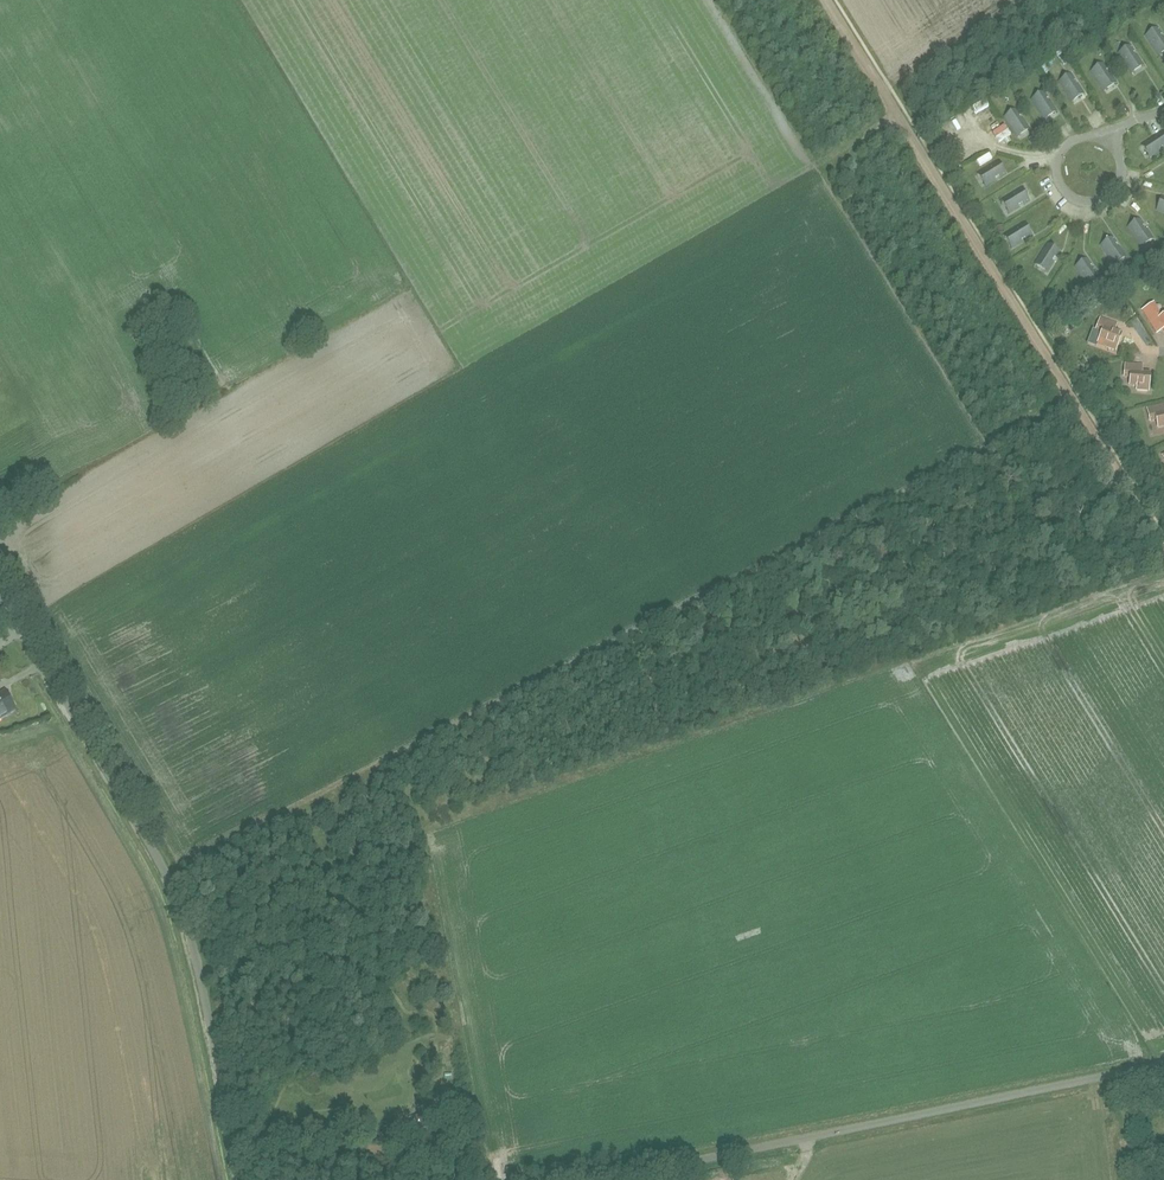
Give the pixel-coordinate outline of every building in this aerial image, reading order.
[(1163,51),(1163,36),(1158,27),(1146,36),(1158,55),(1163,51)] [(1131,73),(1143,65),(1131,45),(1118,53),(1131,73)] [(1069,61),(1062,50),(1056,53),(1057,54),(1064,65),(1069,61)] [(1104,90),(1116,82),(1104,63),(1091,71),(1104,90)] [(1072,101),(1084,93),(1072,74),(1059,82),(1072,101)] [(1044,119),(1057,111),(1044,91),(1032,99),(1044,119)] [(977,107),(982,115),(995,107),(990,99),(977,107)] [(1017,136),(1029,128),(1017,109),(1004,117),(1017,136)] [(987,123),(996,117),(993,111),(983,117),(987,123)] [(959,119),(963,128),(973,124),(969,115),(959,119)] [(1163,147),(1163,136),(1161,131),(1142,144),(1150,157),(1163,147)] [(986,185),(1005,173),(997,161),(978,173),(986,185)] [(1009,212),(1029,200),(1021,187),(1001,199),(1009,212)] [(1141,246),(1153,238),(1140,219),(1128,227),(1141,246)] [(1012,247),(1031,235),(1024,222),(1004,234),(1012,247)] [(1114,264),(1126,256),(1113,237),(1101,245),(1114,264)] [(1048,271),(1060,252),(1047,244),(1035,263),(1048,271)] [(1088,286),(1101,277),(1088,258),(1075,267),(1088,286)] [(1162,316),(1159,311),(1147,319),(1156,334),(1163,330),(1163,332),(1163,315),(1162,316)] [(1116,324),(1100,318),(1096,329),(1102,331),(1099,338),(1106,341),(1104,345),(1115,349),(1121,333),(1114,330),(1116,324)] [(1125,364),(1124,376),(1130,376),(1130,384),(1137,384),(1137,389),(1148,390),(1150,373),(1142,372),(1142,365),(1125,364)] [(1147,408),(1150,420),(1156,419),(1158,426),(1163,425),(1163,404),(1147,408)] [(5,691),(0,694),(0,720),(17,710),(5,691)] [(428,1116),(427,1114),(415,1117),(417,1129),(430,1127),(430,1124),(435,1123),(433,1115),(428,1116)] [(397,1124),(382,1127),(385,1138),(399,1134),(397,1124)]
